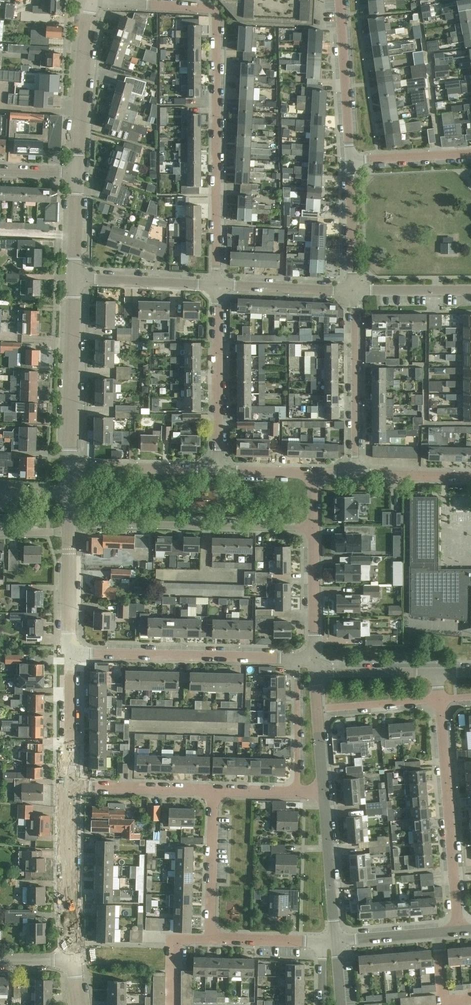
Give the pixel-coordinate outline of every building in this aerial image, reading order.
[(34,13),(50,13),(62,14),(63,0),(59,0),(50,0),(50,7),(34,6),(34,13)] [(238,22),(313,26),(314,0),(219,0),(238,22)] [(399,0),(394,0),(369,2),(370,14),(385,12),(384,5),(400,4),(399,0)] [(457,1),(458,5),(441,8),(442,14),(445,14),(445,15),(470,10),(470,2),(470,0),(461,0),(457,1)] [(15,4),(7,3),(5,18),(14,19),(15,4)] [(423,18),(428,17),(431,17),(430,5),(421,6),(423,18)] [(461,23),(455,24),(455,25),(470,23),(470,10),(445,15),(446,20),(460,17),(461,23)] [(148,14),(134,13),(132,19),(121,16),(117,29),(137,34),(139,27),(141,27),(143,23),(145,24),(148,14)] [(410,26),(421,26),(420,19),(419,19),(418,14),(413,14),(413,20),(410,20),(410,26)] [(370,33),(391,30),(391,29),(390,23),(384,24),(383,17),(368,19),(370,33)] [(181,19),(181,26),(188,26),(188,31),(172,31),(172,36),(160,36),(161,38),(176,38),(188,38),(200,38),(200,25),(199,25),(199,19),(181,19)] [(455,25),(456,31),(451,32),(452,37),(447,38),(448,39),(470,35),(470,23),(455,25)] [(62,27),(52,26),(46,26),(46,31),(42,31),(31,30),(30,45),(48,45),(49,37),(61,38),(62,27)] [(239,40),(257,41),(257,40),(265,40),(265,35),(259,35),(258,33),(252,33),(253,27),(239,27),(239,40)] [(114,39),(127,44),(127,43),(133,45),(133,46),(139,48),(141,41),(135,39),(137,34),(117,29),(114,39)] [(309,43),(323,44),(323,31),(309,30),(303,29),(303,33),(293,32),(293,41),(294,41),(299,41),(309,41),(309,43)] [(372,46),(387,44),(385,35),(396,34),(396,29),(391,29),(391,30),(370,33),(372,46)] [(470,46),(470,35),(448,39),(449,44),(465,42),(465,47),(470,46)] [(188,50),(200,50),(200,38),(188,38),(176,38),(176,45),(182,45),(182,43),(188,43),(188,50)] [(110,51),(123,56),(127,44),(114,39),(110,51)] [(243,58),(254,58),(254,52),(251,51),(252,47),(256,47),(257,41),(239,40),(238,51),(243,51),(243,58)] [(427,42),(429,52),(440,51),(438,40),(435,41),(427,42)] [(322,56),(323,44),(309,43),(308,54),(300,53),(300,54),(322,56)] [(374,59),(394,56),(393,55),(403,54),(403,53),(415,51),(414,43),(401,45),(402,48),(388,50),(387,44),(372,46),(374,59)] [(48,47),(38,47),(30,47),(29,54),(29,55),(36,55),(36,60),(41,60),(41,66),(46,67),(60,68),(60,54),(48,53),(48,47)] [(149,50),(146,49),(143,60),(157,64),(157,53),(149,50)] [(469,49),(470,56),(453,58),(453,56),(439,58),(439,53),(435,54),(436,59),(439,59),(440,65),(435,66),(448,65),(448,64),(459,63),(459,64),(470,62),(470,49),(469,49)] [(200,62),(200,50),(188,50),(188,56),(182,56),(182,55),(176,55),(176,61),(180,61),(180,62),(200,62)] [(110,70),(122,74),(132,75),(133,70),(129,69),(131,62),(122,59),(123,56),(110,51),(107,62),(112,64),(110,70)] [(409,55),(411,67),(425,65),(424,53),(409,55)] [(321,68),(322,56),(300,54),(300,61),(295,60),(295,65),(292,65),(292,60),(280,59),(280,64),(287,65),(287,66),(321,68)] [(376,72),(391,70),(389,61),(394,61),(394,56),(374,59),(376,72)] [(241,77),(267,78),(267,77),(259,76),(259,71),(261,70),(262,68),(261,65),(260,64),(260,58),(254,58),(243,58),(243,63),(241,63),(241,77)] [(200,74),(200,62),(180,62),(180,67),(188,67),(188,74),(200,74)] [(406,79),(407,81),(425,78),(424,77),(427,77),(425,65),(411,67),(413,79),(406,79)] [(448,65),(435,66),(436,78),(450,77),(448,65)] [(307,85),(322,86),(322,85),(319,85),(319,79),(321,79),(321,68),(287,66),(287,70),(297,71),(297,73),(307,73),(307,78),(308,78),(307,85)] [(376,72),(378,85),(401,82),(401,80),(402,80),(401,74),(396,75),(395,74),(391,74),(391,70),(376,72)] [(20,94),(19,105),(52,107),(53,91),(59,91),(60,75),(41,74),(40,90),(36,90),(36,99),(29,99),(29,89),(20,89),(20,94)] [(176,78),(176,86),(200,86),(200,74),(188,74),(188,80),(182,80),(182,79),(176,78)] [(240,89),(253,89),(254,82),(267,82),(267,78),(241,77),(240,89)] [(119,81),(115,93),(136,99),(137,94),(142,96),(146,82),(133,78),(131,84),(119,81)] [(426,87),(425,78),(407,81),(408,90),(426,87)] [(447,90),(470,87),(470,80),(445,82),(446,89),(447,89),(447,90)] [(380,98),(394,95),(393,87),(402,86),(401,82),(378,85),(380,98)] [(297,104),(326,105),(327,92),(322,91),(322,86),(307,85),(307,96),(298,95),(297,104)] [(200,86),(176,86),(176,92),(182,92),(182,91),(188,91),(188,98),(200,98),(200,86)] [(447,90),(448,95),(463,94),(463,93),(470,92),(470,87),(447,90)] [(253,89),(240,89),(239,101),(276,103),(277,101),(266,100),(266,96),(259,95),(259,100),(253,100),(253,89)] [(416,106),(427,104),(425,90),(415,92),(416,100),(420,99),(421,104),(416,105),(416,106)] [(112,105),(125,109),(126,108),(131,110),(131,111),(137,113),(139,106),(134,104),(136,99),(115,93),(112,105)] [(380,98),(381,111),(396,109),(394,95),(380,98)] [(239,112),(252,113),(252,106),(276,107),(276,103),(239,101),(239,112)] [(312,116),(325,117),(326,105),(297,104),(297,109),(306,110),(306,114),(312,114),(312,116)] [(427,104),(416,106),(418,118),(429,116),(427,104)] [(468,111),(470,111),(470,104),(449,106),(450,113),(454,113),(454,112),(467,111),(468,111)] [(125,109),(112,105),(108,116),(122,121),(125,109)] [(396,109),(381,111),(383,123),(398,121),(396,109)] [(238,125),(265,126),(265,125),(264,125),(265,119),(259,119),(252,119),(252,113),(239,112),(238,125)] [(29,141),(29,135),(15,134),(16,120),(29,121),(29,119),(30,119),(30,113),(10,113),(9,140),(14,140),(14,153),(28,154),(29,141)] [(43,114),(30,113),(30,119),(29,119),(29,121),(30,121),(30,122),(43,123),(43,120),(43,114)] [(444,125),(444,126),(456,125),(454,113),(450,113),(442,114),(443,126),(444,125)] [(60,115),(43,114),(43,120),(43,123),(43,124),(43,127),(42,128),(49,129),(49,138),(49,141),(48,151),(58,151),(60,115)] [(187,126),(201,126),(201,114),(187,114),(187,126)] [(148,129),(122,121),(108,116),(105,127),(110,129),(108,135),(120,139),(126,140),(129,129),(133,130),(132,132),(145,136),(148,129)] [(296,127),(325,129),(325,117),(312,116),(311,120),(282,119),(282,125),(296,126),(296,127)] [(398,121),(383,123),(385,136),(400,134),(398,121)] [(420,121),(405,123),(407,132),(422,130),(420,121)] [(251,137),(251,128),(265,129),(265,126),(238,125),(238,136),(251,137)] [(456,125),(444,126),(445,136),(441,137),(441,139),(470,135),(470,129),(466,129),(467,134),(457,135),(456,125)] [(201,139),(201,126),(187,126),(187,139),(201,139)] [(310,140),(324,141),(325,129),(296,127),(296,132),(311,133),(310,140)] [(42,138),(49,138),(49,129),(42,128),(42,136),(29,135),(29,141),(28,154),(42,155),(42,141),(42,138)] [(434,129),(427,129),(429,143),(436,143),(434,129)] [(400,134),(385,136),(387,148),(402,146),(411,145),(410,139),(401,140),(400,134)] [(454,147),(467,146),(466,140),(470,140),(470,135),(441,139),(443,148),(454,147)] [(258,142),(251,142),(251,137),(238,136),(237,148),(271,150),(271,149),(269,149),(269,144),(258,144),(258,142)] [(182,150),(187,150),(201,150),(201,139),(187,139),(187,144),(176,143),(176,151),(180,151),(182,151),(182,150)] [(282,150),(323,153),(324,141),(310,140),(310,145),(292,143),(292,145),(282,144),(282,150)] [(142,147),(130,143),(124,143),(123,148),(117,147),(114,158),(133,164),(136,153),(140,154),(142,147)] [(250,161),(250,154),(271,155),(271,150),(237,148),(236,161),(250,161)] [(187,150),(182,150),(182,151),(180,151),(180,162),(187,162),(201,162),(201,150),(187,150)] [(322,165),(323,153),(282,150),(282,154),(309,156),(309,164),(322,165)] [(135,165),(133,164),(114,158),(110,170),(136,178),(136,177),(138,178),(139,172),(133,170),(135,165)] [(147,167),(149,160),(143,158),(141,165),(147,167)] [(249,167),(250,161),(236,161),(236,172),(266,174),(266,172),(263,172),(263,168),(249,167)] [(176,175),(201,175),(201,163),(180,163),(180,167),(174,167),(174,174),(176,174),(176,175)] [(296,175),(322,177),(322,165),(309,164),(309,167),(295,166),(295,173),(296,173),(296,175)] [(120,185),(122,180),(128,182),(128,181),(134,183),(136,178),(110,170),(107,181),(120,185)] [(240,190),(251,191),(251,190),(258,190),(258,185),(248,184),(249,178),(265,179),(266,174),(236,172),(235,184),(240,184),(240,190)] [(181,194),(198,194),(198,186),(201,186),(201,175),(176,175),(176,181),(182,181),(182,179),(187,180),(187,186),(181,186),(181,194)] [(302,180),(308,180),(307,188),(321,188),(322,177),(296,175),(296,178),(302,178),(302,180)] [(117,197),(120,185),(107,181),(103,192),(115,196),(113,202),(123,206),(125,200),(117,197)] [(1,199),(14,200),(14,187),(2,186),(1,199)] [(14,200),(25,200),(26,187),(14,187),(14,200)] [(26,187),(25,200),(38,201),(38,188),(26,187)] [(283,187),(284,198),(290,199),(290,197),(293,198),(293,199),(320,201),(321,188),(307,188),(307,193),(291,192),(291,188),(283,187)] [(38,201),(50,202),(51,196),(51,189),(38,188),(38,201)] [(238,209),(281,212),(281,210),(271,209),(271,205),(259,204),(259,203),(252,203),(253,197),(251,197),(251,191),(240,190),(240,196),(239,196),(238,209)] [(57,196),(51,196),(50,202),(50,203),(46,207),(45,221),(56,222),(57,196)] [(187,206),(187,218),(201,218),(201,206),(189,206),(189,197),(178,197),(178,206),(187,206)] [(320,201),(293,199),(293,203),(306,204),(306,210),(302,210),(302,216),(318,217),(318,212),(320,212),(320,201)] [(100,202),(98,210),(108,213),(110,205),(100,202)] [(251,221),(252,214),(281,215),(281,212),(238,209),(237,221),(251,221)] [(317,224),(318,217),(302,216),(300,216),(300,223),(307,223),(306,229),(299,228),(299,235),(293,235),(293,236),(325,238),(326,224),(317,224)] [(0,218),(0,228),(12,228),(13,222),(6,222),(5,218),(0,218)] [(187,218),(187,231),(201,231),(201,218),(187,218)] [(160,220),(159,226),(166,228),(168,222),(160,220)] [(118,249),(123,236),(125,230),(113,226),(112,229),(103,226),(99,238),(108,240),(106,245),(118,249)] [(138,228),(133,227),(132,226),(130,232),(125,230),(123,236),(118,249),(130,253),(134,240),(136,235),(138,228)] [(245,228),(242,228),(232,227),(232,235),(239,235),(239,246),(237,246),(237,252),(231,252),(230,266),(243,266),(245,228)] [(406,228),(406,241),(419,240),(419,227),(406,228)] [(144,230),(138,228),(136,235),(141,237),(142,236),(144,230)] [(243,266),(255,267),(256,247),(248,247),(249,233),(254,233),(254,229),(245,228),(243,266)] [(269,236),(267,268),(279,268),(280,254),(273,254),(275,233),(279,233),(278,243),(284,243),(285,230),(269,229),(269,236)] [(201,243),(201,231),(187,231),(187,243),(201,243)] [(130,253),(141,257),(145,244),(147,238),(142,236),(141,237),(136,235),(134,240),(130,253)] [(256,247),(255,267),(267,268),(269,236),(263,235),(262,247),(256,247)] [(305,249),(325,250),(325,238),(293,236),(293,240),(312,242),(311,247),(305,247),(305,249)] [(163,258),(166,249),(167,246),(167,244),(147,238),(145,244),(141,257),(153,260),(154,255),(163,258)] [(34,269),(34,265),(41,265),(41,249),(33,249),(33,240),(18,240),(7,240),(7,247),(18,247),(18,257),(24,258),(23,268),(25,270),(33,270),(34,269)] [(201,254),(201,243),(187,243),(183,243),(183,263),(189,263),(189,254),(201,254)] [(456,243),(442,243),(442,253),(456,253),(456,243)] [(287,260),(324,262),(325,250),(305,249),(305,253),(299,253),(298,254),(287,254),(287,260)] [(286,271),(286,276),(293,276),(293,271),(293,264),(310,265),(310,272),(317,273),(323,273),(324,262),(287,260),(286,271)] [(18,274),(12,274),(7,274),(7,282),(19,283),(19,274),(18,274)] [(21,295),(30,295),(40,295),(41,280),(21,280),(21,287),(21,295)] [(230,312),(251,313),(252,300),(238,299),(238,303),(231,303),(230,312)] [(252,300),(251,313),(263,313),(264,300),(252,300)] [(263,313),(275,314),(276,301),(264,300),(263,313)] [(97,315),(115,315),(116,301),(98,301),(97,315)] [(288,319),(288,301),(276,301),(275,314),(275,321),(280,321),(280,318),(288,319)] [(288,301),(288,319),(287,321),(300,321),(300,315),(301,302),(288,301)] [(139,318),(155,319),(155,302),(140,302),(139,318)] [(155,302),(155,319),(169,319),(169,303),(155,302)] [(313,315),(313,303),(301,302),(300,315),(313,315)] [(169,326),(169,333),(154,333),(154,341),(169,341),(176,341),(176,331),(184,332),(185,318),(200,319),(200,304),(184,303),(184,317),(177,317),(176,326),(169,326)] [(325,322),(326,303),(313,303),(313,315),(319,316),(319,322),(325,322)] [(325,322),(324,335),(329,335),(329,316),(338,317),(338,304),(326,303),(325,322)] [(18,322),(39,323),(40,311),(19,310),(18,322)] [(97,328),(107,328),(115,328),(115,315),(97,315),(97,328)] [(373,348),(379,348),(379,337),(387,337),(387,315),(373,315),(373,318),(366,318),(366,336),(373,336),(373,348)] [(393,337),(393,330),(400,330),(400,315),(387,315),(387,337),(393,337)] [(400,315),(400,330),(413,330),(413,315),(400,315)] [(426,330),(426,325),(426,315),(413,315),(413,330),(426,330)] [(442,328),(442,315),(430,315),(430,328),(442,328)] [(464,324),(464,328),(446,328),(446,329),(470,329),(470,315),(464,315),(464,324)] [(39,334),(39,323),(18,322),(18,333),(39,334)] [(273,335),(273,341),(286,341),(287,335),(280,335),(279,323),(275,323),(275,335),(273,335)] [(238,341),(248,341),(250,341),(250,335),(250,328),(246,327),(246,335),(238,335),(238,341)] [(470,342),(470,329),(446,329),(446,334),(464,334),(464,342),(470,342)] [(96,354),(120,354),(120,341),(132,341),(132,340),(132,335),(118,335),(118,341),(97,340),(96,354)] [(464,355),(446,354),(446,355),(470,355),(470,342),(464,342),(464,355)] [(13,353),(13,350),(22,350),(22,344),(1,343),(1,353),(13,353)] [(185,343),(185,357),(201,357),(201,343),(185,343)] [(251,344),(238,344),(238,356),(251,356),(251,344)] [(326,351),(317,351),(317,356),(326,356),(338,357),(338,344),(326,344),(326,351)] [(22,364),(28,364),(38,364),(38,349),(26,349),(26,358),(22,358),(22,364)] [(114,367),(114,363),(120,364),(120,354),(96,354),(96,366),(114,367)] [(470,368),(470,355),(446,355),(446,361),(464,361),(464,368),(446,367),(446,369),(470,368)] [(251,356),(238,356),(238,369),(251,369),(251,356)] [(317,356),(305,356),(305,369),(317,369),(317,359),(317,356)] [(326,359),(317,359),(317,369),(326,369),(338,369),(338,357),(326,356),(326,359)] [(201,357),(185,357),(185,371),(201,371),(201,357)] [(373,368),(373,381),(401,381),(401,368),(394,368),(394,381),(386,380),(386,368),(373,368)] [(470,382),(470,368),(446,369),(446,374),(464,374),(464,382),(470,382)] [(251,369),(238,369),(238,381),(251,381),(251,369)] [(305,381),(311,381),(317,381),(317,369),(305,369),(305,381)] [(338,369),(326,369),(326,381),(338,382),(338,369)] [(11,375),(11,380),(37,381),(38,371),(14,370),(14,376),(11,375)] [(185,371),(185,385),(201,385),(201,371),(185,371)] [(96,393),(113,393),(114,384),(114,379),(96,379),(96,393)] [(11,390),(21,390),(37,391),(37,381),(11,380),(11,390)] [(238,394),(251,394),(251,381),(238,381),(238,394)] [(338,382),(326,381),(326,394),(338,394),(338,382)] [(373,381),(373,394),(386,394),(386,385),(394,385),(394,388),(401,388),(401,381),(373,381)] [(443,381),(429,381),(429,391),(443,391),(443,381)] [(201,385),(185,385),(185,398),(201,398),(201,397),(204,397),(204,396),(203,396),(203,389),(201,389),(201,385)] [(10,399),(27,400),(37,400),(37,391),(21,390),(20,398),(16,398),(16,396),(10,395),(10,399)] [(113,405),(113,399),(113,393),(96,393),(95,405),(113,405)] [(251,394),(238,394),(238,406),(251,406),(259,406),(259,401),(251,401),(251,394)] [(326,401),(318,401),(318,406),(325,406),(339,406),(338,394),(326,394),(326,401)] [(373,394),(373,406),(401,406),(401,405),(394,405),(394,399),(386,399),(386,394),(373,394)] [(423,395),(412,395),(412,405),(418,405),(422,405),(423,405),(423,395)] [(458,408),(470,408),(470,395),(464,395),(447,395),(447,401),(458,401),(458,408)] [(185,411),(191,411),(201,411),(201,398),(185,398),(185,411)] [(5,412),(36,413),(37,403),(22,402),(22,408),(14,407),(0,407),(0,412),(5,412)] [(265,406),(259,406),(251,406),(238,406),(238,418),(251,418),(251,413),(275,413),(275,406),(265,406)] [(286,418),(286,406),(278,406),(278,408),(279,408),(279,418),(286,418)] [(318,406),(317,406),(317,414),(317,418),(325,418),(325,419),(329,419),(339,419),(339,406),(325,406),(318,406)] [(373,406),(373,418),(386,418),(386,410),(394,410),(394,418),(401,418),(401,406),(373,406)] [(458,408),(438,408),(438,414),(465,414),(465,421),(470,421),(470,408),(458,408)] [(36,422),(36,413),(5,412),(4,421),(13,422),(13,419),(17,419),(17,418),(22,418),(22,421),(36,422)] [(113,418),(105,418),(95,417),(95,430),(110,431),(110,424),(113,424),(113,418)] [(423,424),(423,418),(413,417),(413,430),(419,430),(419,424),(423,424)] [(373,418),(373,431),(386,431),(386,430),(394,430),(394,425),(386,425),(386,418),(373,418)] [(344,421),(332,421),(327,421),(326,427),(326,439),(331,439),(331,427),(332,427),(332,430),(344,430),(344,421)] [(278,435),(279,424),(270,423),(270,435),(278,435)] [(4,431),(4,438),(20,438),(36,439),(36,427),(20,427),(16,427),(13,431),(13,432),(4,431)] [(152,436),(142,435),(141,449),(157,450),(158,436),(162,436),(162,438),(170,439),(171,429),(170,427),(163,427),(162,431),(153,431),(152,436)] [(422,444),(422,456),(429,456),(429,460),(442,461),(442,448),(442,427),(429,428),(429,434),(435,434),(436,444),(422,444)] [(442,448),(442,461),(454,461),(454,448),(448,448),(448,433),(454,433),(454,427),(442,427),(442,448)] [(112,444),(112,438),(110,438),(110,431),(95,430),(95,444),(112,444)] [(373,431),(373,443),(386,443),(386,431),(373,431)] [(182,433),(172,433),(172,442),(182,442),(181,451),(182,451),(182,453),(189,453),(189,451),(196,451),(196,446),(199,446),(199,436),(191,436),(191,432),(182,432),(182,433)] [(237,454),(254,455),(254,432),(246,432),(246,439),(238,439),(237,454)] [(270,455),(270,446),(270,440),(262,440),(262,432),(254,432),(254,455),(270,455)] [(301,443),(301,456),(313,456),(313,443),(308,443),(308,435),(301,434),(301,443)] [(4,441),(11,441),(11,439),(12,439),(12,450),(35,450),(36,439),(20,438),(4,438),(0,437),(0,441),(4,441)] [(283,438),(282,452),(288,452),(288,456),(301,456),(301,443),(289,443),(289,438),(283,438)] [(313,443),(313,456),(325,457),(326,444),(313,443)] [(338,444),(328,444),(326,444),(325,457),(338,457),(338,444)] [(466,448),(454,448),(454,461),(466,461),(466,448)] [(35,468),(35,457),(19,457),(19,462),(11,461),(11,453),(0,452),(0,467),(35,468)] [(6,474),(6,472),(19,473),(18,478),(34,479),(35,468),(0,467),(0,474),(6,474)] [(336,503),(335,503),(335,513),(336,513),(336,521),(353,521),(353,520),(358,520),(358,516),(359,516),(359,504),(370,504),(370,494),(352,494),(352,496),(336,496),(336,503)] [(410,497),(411,614),(470,620),(470,569),(438,570),(438,497),(410,497)] [(393,525),(401,525),(401,512),(393,512),(393,525)] [(337,538),(335,538),(335,547),(337,548),(337,551),(360,551),(361,550),(370,551),(371,535),(372,535),(372,526),(352,526),(352,534),(337,534),(337,538)] [(87,537),(87,553),(97,553),(102,553),(102,557),(111,557),(111,548),(135,550),(135,547),(149,548),(150,544),(150,536),(150,535),(135,534),(135,536),(103,535),(103,538),(97,538),(97,537),(87,537)] [(165,555),(177,555),(177,550),(172,550),(172,536),(164,536),(164,535),(158,534),(158,536),(156,536),(156,550),(156,557),(165,557),(165,555)] [(190,551),(200,551),(200,537),(198,537),(198,536),(192,535),(192,537),(184,537),(184,550),(177,550),(177,555),(190,555),(190,551)] [(212,552),(226,552),(226,538),(213,538),(212,552)] [(239,539),(226,538),(226,552),(239,552),(239,539)] [(239,539),(239,552),(252,553),(252,539),(239,539)] [(25,546),(25,556),(25,564),(41,564),(41,546),(25,546)] [(275,546),(275,556),(276,560),(291,560),(291,546),(275,546)] [(403,546),(393,546),(393,556),(403,556),(403,546)] [(264,547),(256,547),(256,560),(264,560),(264,547)] [(19,550),(9,550),(9,571),(18,571),(19,550)] [(337,573),(335,573),(335,580),(337,580),(337,581),(361,581),(361,579),(370,579),(370,570),(370,565),(370,556),(352,556),(352,557),(352,564),(340,564),(337,564),(337,573)] [(270,572),(256,573),(256,578),(272,578),(272,573),(291,573),(291,560),(276,560),(270,560),(270,572)] [(112,578),(131,579),(132,571),(112,570),(112,578)] [(244,585),(245,585),(256,585),(256,578),(256,573),(255,573),(255,571),(245,571),(244,584),(244,585)] [(403,575),(393,575),(393,586),(403,586),(403,575)] [(256,578),(256,585),(267,585),(267,591),(267,596),(276,597),(291,597),(291,583),(272,583),(272,578),(256,578)] [(96,595),(106,596),(106,598),(115,598),(116,587),(109,587),(109,580),(96,580),(96,595)] [(163,597),(163,594),(163,582),(164,582),(164,580),(156,580),(156,590),(155,604),(163,604),(163,597)] [(43,590),(25,590),(25,584),(11,584),(11,597),(27,598),(27,612),(36,612),(36,606),(43,606),(43,590)] [(364,595),(337,594),(337,612),(361,612),(361,604),(367,604),(370,600),(370,597),(380,597),(380,586),(364,586),(364,595)] [(255,597),(256,616),(272,616),(272,609),(266,609),(266,598),(255,597)] [(276,597),(276,610),(291,610),(291,597),(276,597)] [(137,618),(137,605),(119,604),(118,617),(137,618)] [(116,620),(116,612),(111,612),(111,611),(95,611),(95,628),(110,628),(110,620),(116,620)] [(42,641),(41,634),(43,634),(43,619),(39,619),(39,612),(10,612),(10,619),(23,619),(23,627),(29,627),(29,634),(27,634),(27,641),(42,641)] [(161,635),(162,618),(149,618),(149,613),(140,613),(140,634),(161,635)] [(227,614),(227,621),(226,637),(239,638),(240,621),(232,621),(233,614),(227,614)] [(201,636),(207,636),(207,629),(207,624),(208,617),(202,616),(202,620),(189,619),(188,636),(201,637),(201,636)] [(256,616),(256,629),(275,629),(275,636),(291,636),(291,622),(275,622),(275,616),(272,616),(256,616)] [(162,618),(161,635),(175,636),(175,619),(162,618)] [(175,619),(175,636),(188,636),(189,619),(175,619)] [(207,629),(207,636),(213,636),(213,637),(226,637),(227,621),(214,620),(213,624),(213,629),(207,629)] [(344,636),(344,638),(353,638),(353,636),(361,636),(361,635),(366,635),(366,644),(383,644),(383,635),(370,635),(370,631),(366,628),(361,628),(361,620),(337,620),(337,624),(334,624),(334,633),(337,633),(337,636),(344,636)] [(239,638),(252,638),(252,622),(240,621),(239,638)] [(17,664),(17,675),(44,675),(44,664),(22,663),(22,655),(6,655),(6,664),(17,664)] [(95,671),(90,671),(90,672),(88,672),(88,679),(90,679),(90,684),(106,684),(112,684),(112,672),(109,672),(109,662),(95,662),(95,671)] [(259,675),(263,675),(263,682),(269,682),(269,687),(285,688),(285,675),(276,675),(276,667),(259,667),(259,675)] [(126,671),(126,681),(125,689),(139,690),(139,672),(126,671)] [(152,690),(153,672),(139,672),(139,690),(152,690)] [(153,672),(152,690),(165,690),(166,672),(153,672)] [(166,672),(165,690),(179,691),(179,682),(185,682),(185,674),(179,673),(166,672)] [(185,674),(185,682),(190,682),(190,691),(204,692),(205,673),(191,673),(191,674),(185,674)] [(218,674),(205,673),(204,692),(217,692),(218,674)] [(231,674),(218,674),(217,692),(229,692),(229,694),(230,694),(231,674)] [(243,674),(231,674),(230,694),(237,694),(237,693),(243,693),(243,674)] [(44,675),(15,675),(15,694),(20,694),(31,694),(31,688),(34,688),(44,688),(44,675)] [(254,683),(253,694),(260,695),(260,690),(267,691),(267,684),(254,683)] [(106,695),(106,684),(90,684),(90,695),(106,695)] [(264,699),(285,699),(285,688),(269,687),(269,693),(263,693),(263,700),(264,700),(264,699)] [(43,694),(31,694),(20,694),(20,699),(10,699),(10,706),(20,706),(20,705),(28,705),(28,711),(43,711),(44,700),(43,700),(43,694)] [(112,696),(106,696),(106,695),(90,695),(90,708),(106,708),(112,708),(112,696)] [(264,711),(285,711),(285,699),(264,699),(264,700),(264,711),(263,711),(264,711)] [(90,720),(107,720),(106,708),(90,708),(90,720)] [(264,711),(264,723),(285,723),(285,711),(264,711)] [(43,715),(33,715),(28,715),(28,722),(20,722),(2,721),(2,726),(43,726),(43,715)] [(90,732),(107,732),(107,720),(90,720),(90,732)] [(249,737),(249,731),(250,727),(254,728),(254,723),(250,723),(244,723),(244,731),(244,737),(249,737)] [(269,736),(275,736),(285,736),(285,723),(264,723),(264,736),(269,736)] [(401,724),(403,744),(410,743),(410,738),(415,738),(414,723),(401,724)] [(381,728),(382,741),(382,746),(386,745),(386,748),(396,747),(396,744),(403,744),(401,724),(388,725),(389,728),(381,728)] [(43,737),(43,726),(2,726),(2,730),(9,730),(9,736),(12,736),(12,737),(20,737),(20,731),(29,731),(28,737),(43,737)] [(372,726),(359,727),(361,747),(361,756),(369,755),(369,746),(368,742),(382,741),(381,728),(372,729),(372,726)] [(354,748),(361,747),(359,727),(346,728),(348,743),(353,742),(354,748)] [(90,744),(107,744),(107,732),(90,732),(90,744)] [(43,744),(33,744),(28,743),(28,752),(20,752),(19,757),(27,757),(27,763),(43,763),(43,752),(42,752),(43,744)] [(112,750),(107,750),(107,744),(90,744),(90,756),(107,756),(112,756),(112,750)] [(210,773),(210,763),(210,757),(204,757),(204,748),(198,748),(198,757),(197,773),(210,773)] [(150,771),(151,755),(138,755),(137,771),(150,771)] [(151,755),(150,771),(162,772),(162,756),(151,755)] [(107,768),(107,756),(90,756),(90,768),(107,768)] [(118,772),(128,773),(129,756),(124,756),(124,763),(118,762),(118,772)] [(162,756),(162,772),(174,772),(174,756),(162,756)] [(174,756),(174,772),(186,772),(186,756),(174,756)] [(186,756),(186,772),(197,773),(198,757),(186,756)] [(213,773),(225,774),(226,757),(213,757),(213,773)] [(226,757),(225,774),(237,774),(238,758),(226,757)] [(237,774),(249,774),(250,758),(238,758),(237,774)] [(250,758),(249,774),(261,775),(262,758),(250,758)] [(262,758),(261,775),(273,775),(274,759),(262,758)] [(343,779),(344,792),(365,791),(363,766),(362,758),(355,758),(356,766),(346,767),(347,779),(343,779)] [(274,759),(273,775),(286,776),(286,759),(274,759)] [(4,778),(15,778),(19,778),(43,778),(43,767),(27,767),(27,772),(4,772),(4,778)] [(408,771),(397,772),(398,778),(409,777),(409,783),(426,782),(425,770),(408,771)] [(42,784),(32,784),(31,784),(31,778),(19,778),(15,778),(15,798),(23,798),(23,799),(42,799),(42,784)] [(426,782),(409,783),(405,784),(406,795),(410,795),(427,794),(426,782)] [(365,791),(344,792),(345,805),(360,804),(360,798),(365,798),(365,791)] [(427,794),(410,795),(411,807),(428,806),(427,794)] [(465,796),(454,796),(454,805),(466,805),(465,796)] [(286,802),(273,801),(272,830),(297,831),(298,812),(286,812),(286,802)] [(50,816),(40,815),(32,815),(32,805),(18,804),(18,818),(27,818),(26,840),(36,841),(36,838),(39,838),(39,834),(49,835),(50,816)] [(134,819),(138,819),(146,819),(146,818),(140,818),(140,817),(134,817),(134,814),(125,814),(125,809),(109,809),(109,807),(93,806),(92,817),(109,818),(134,819)] [(148,820),(160,821),(160,807),(149,806),(148,820)] [(412,820),(428,818),(431,818),(431,817),(431,818),(430,810),(428,811),(428,806),(411,807),(406,808),(407,819),(412,819),(412,820)] [(169,825),(181,826),(182,808),(169,808),(169,825)] [(194,808),(182,808),(181,826),(194,826),(194,808)] [(394,809),(392,809),(386,809),(387,815),(387,821),(395,820),(394,809)] [(347,830),(368,829),(367,821),(362,821),(362,816),(346,817),(347,830)] [(140,834),(134,834),(134,819),(109,818),(109,821),(92,820),(91,832),(109,832),(122,832),(122,839),(140,839),(140,834)] [(228,830),(236,829),(235,818),(227,818),(228,830)] [(412,820),(413,832),(429,830),(428,818),(412,820)] [(401,827),(397,827),(396,825),(391,825),(392,833),(397,833),(410,831),(410,828),(406,827),(401,827)] [(368,829),(347,830),(348,843),(363,842),(363,837),(368,836),(368,829)] [(429,830),(413,832),(414,843),(430,841),(429,830)] [(369,847),(390,846),(389,836),(378,837),(378,841),(369,841),(369,847)] [(113,841),(106,841),(96,841),(96,853),(113,854),(113,841)] [(414,843),(415,854),(415,855),(431,853),(430,841),(414,843)] [(272,845),(271,855),(276,856),(276,873),(296,874),(296,856),(285,855),(285,845),(272,845)] [(193,847),(184,847),(176,846),(176,859),(193,859),(193,847)] [(390,846),(369,847),(370,854),(385,853),(391,853),(390,846)] [(26,872),(30,872),(44,871),(44,858),(41,858),(41,851),(19,851),(19,865),(26,865),(26,872)] [(96,865),(113,866),(113,854),(96,853),(96,865)] [(408,870),(417,869),(417,867),(432,866),(431,853),(415,855),(415,854),(405,855),(405,864),(408,864),(408,870)] [(370,854),(364,854),(349,855),(350,868),(371,866),(370,854)] [(152,858),(148,858),(147,870),(155,870),(156,858),(152,858)] [(176,859),(175,871),(193,871),(193,859),(176,859)] [(113,877),(113,866),(96,865),(96,877),(113,877)] [(137,866),(137,878),(144,878),(145,867),(140,867),(137,866)] [(351,881),(353,881),(354,887),(372,885),(377,885),(383,885),(390,884),(393,884),(392,877),(376,878),(375,873),(371,873),(371,866),(350,868),(351,881)] [(175,883),(193,883),(193,871),(175,871),(175,876),(168,876),(167,882),(175,882),(175,883)] [(95,889),(112,889),(113,877),(96,877),(95,889)] [(139,890),(144,890),(144,878),(137,878),(136,890),(139,890)] [(36,879),(27,879),(16,879),(16,888),(23,888),(23,901),(25,903),(29,903),(29,904),(45,904),(45,887),(36,887),(36,879)] [(192,895),(193,883),(175,883),(175,895),(192,895)] [(422,890),(421,891),(423,914),(436,913),(435,898),(443,897),(442,887),(434,887),(434,892),(422,893),(422,890)] [(95,901),(105,902),(112,902),(112,889),(95,889),(95,901)] [(270,889),(270,894),(269,914),(288,915),(288,908),(291,908),(291,910),(298,910),(299,890),(288,890),(270,889)] [(358,896),(366,895),(367,903),(359,904),(360,919),(373,918),(372,903),(370,889),(357,890),(358,896)] [(411,915),(423,914),(421,891),(414,891),(415,899),(410,900),(411,915)] [(174,907),(192,907),(192,895),(175,895),(170,894),(170,907),(174,907)] [(397,901),(398,916),(411,915),(410,900),(397,901)] [(385,902),(386,917),(398,916),(397,901),(385,902)] [(372,903),(373,918),(386,917),(385,902),(372,903)] [(115,905),(98,904),(97,917),(114,917),(115,905)] [(174,919),(192,919),(192,907),(174,907),(174,919)] [(45,923),(48,924),(48,923),(47,922),(47,921),(47,920),(46,920),(46,919),(45,918),(44,918),(43,918),(42,918),(37,918),(37,910),(17,910),(6,910),(5,922),(28,923),(28,932),(28,942),(45,942),(45,923)] [(97,929),(114,929),(114,917),(97,917),(97,929)] [(174,919),(174,921),(174,931),(191,931),(192,919),(174,919)] [(97,941),(114,941),(114,929),(97,929),(97,941)] [(459,947),(460,964),(470,963),(470,946),(459,947)] [(448,965),(458,964),(460,964),(459,947),(447,949),(448,965)] [(426,974),(426,967),(431,966),(430,950),(418,951),(419,967),(420,967),(421,974),(426,974)] [(419,967),(418,951),(406,952),(407,968),(419,967)] [(403,977),(402,969),(407,968),(406,952),(394,953),(396,969),(397,977),(403,977)] [(382,954),(384,970),(396,969),(394,953),(382,954)] [(370,956),(371,971),(384,970),(382,954),(370,956)] [(359,972),(369,971),(371,971),(370,956),(358,957),(359,972)] [(193,957),(193,971),(193,975),(205,976),(206,957),(193,957)] [(206,957),(205,976),(217,976),(218,958),(206,957)] [(217,976),(229,976),(230,958),(218,958),(217,976)] [(229,976),(242,977),(242,958),(230,958),(229,976)] [(242,977),(244,977),(254,977),(255,959),(242,958),(242,977)] [(286,965),(286,977),(304,977),(304,965),(286,965)] [(428,970),(429,978),(437,978),(436,969),(428,970)] [(0,977),(0,994),(9,994),(9,977),(0,977)] [(286,977),(286,989),(304,989),(304,977),(286,977)] [(20,980),(15,980),(15,992),(20,992),(36,992),(52,993),(52,979),(36,979),(36,986),(20,986),(20,980)] [(108,992),(126,993),(126,980),(108,980),(108,992)] [(286,989),(286,1001),(304,1001),(304,989),(286,989)] [(217,991),(205,991),(205,1003),(217,1002),(217,998),(217,991)] [(52,993),(36,992),(36,1004),(37,1004),(52,1004),(52,993)] [(108,1004),(126,1004),(126,993),(108,992),(108,1004)] [(274,995),(264,996),(264,1004),(274,1004),(274,995)]
